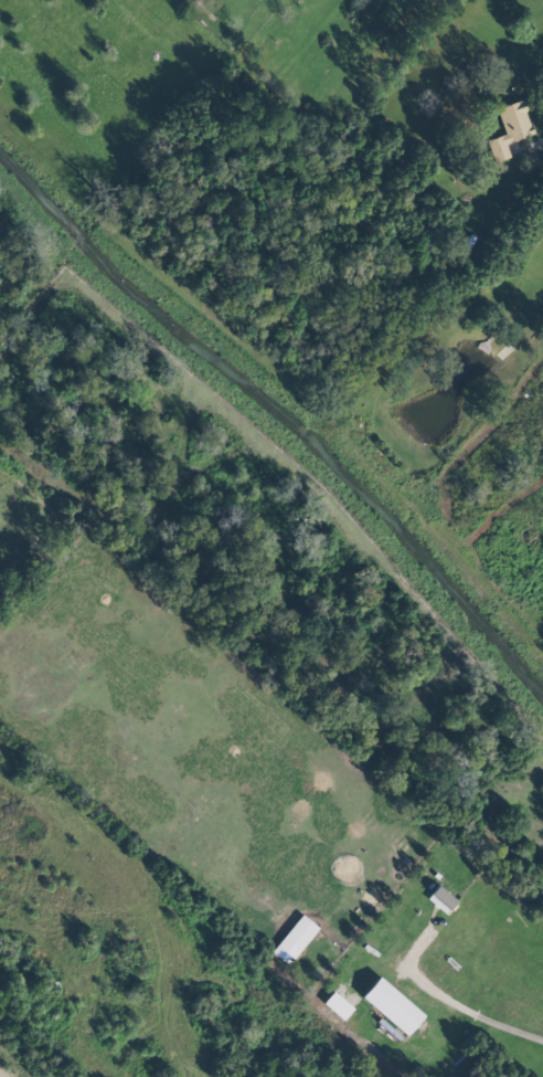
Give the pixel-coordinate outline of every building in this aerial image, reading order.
[(497,108),(505,134),(484,141),(491,163),(510,157),(505,142),(531,134),(521,100),(497,108)] [(446,913),(455,900),(436,886),(427,899),(446,913)] [(287,964),(317,928),(301,914),(271,951),(287,964)] [(406,1036),(423,1015),(378,977),(361,997),(406,1036)]
